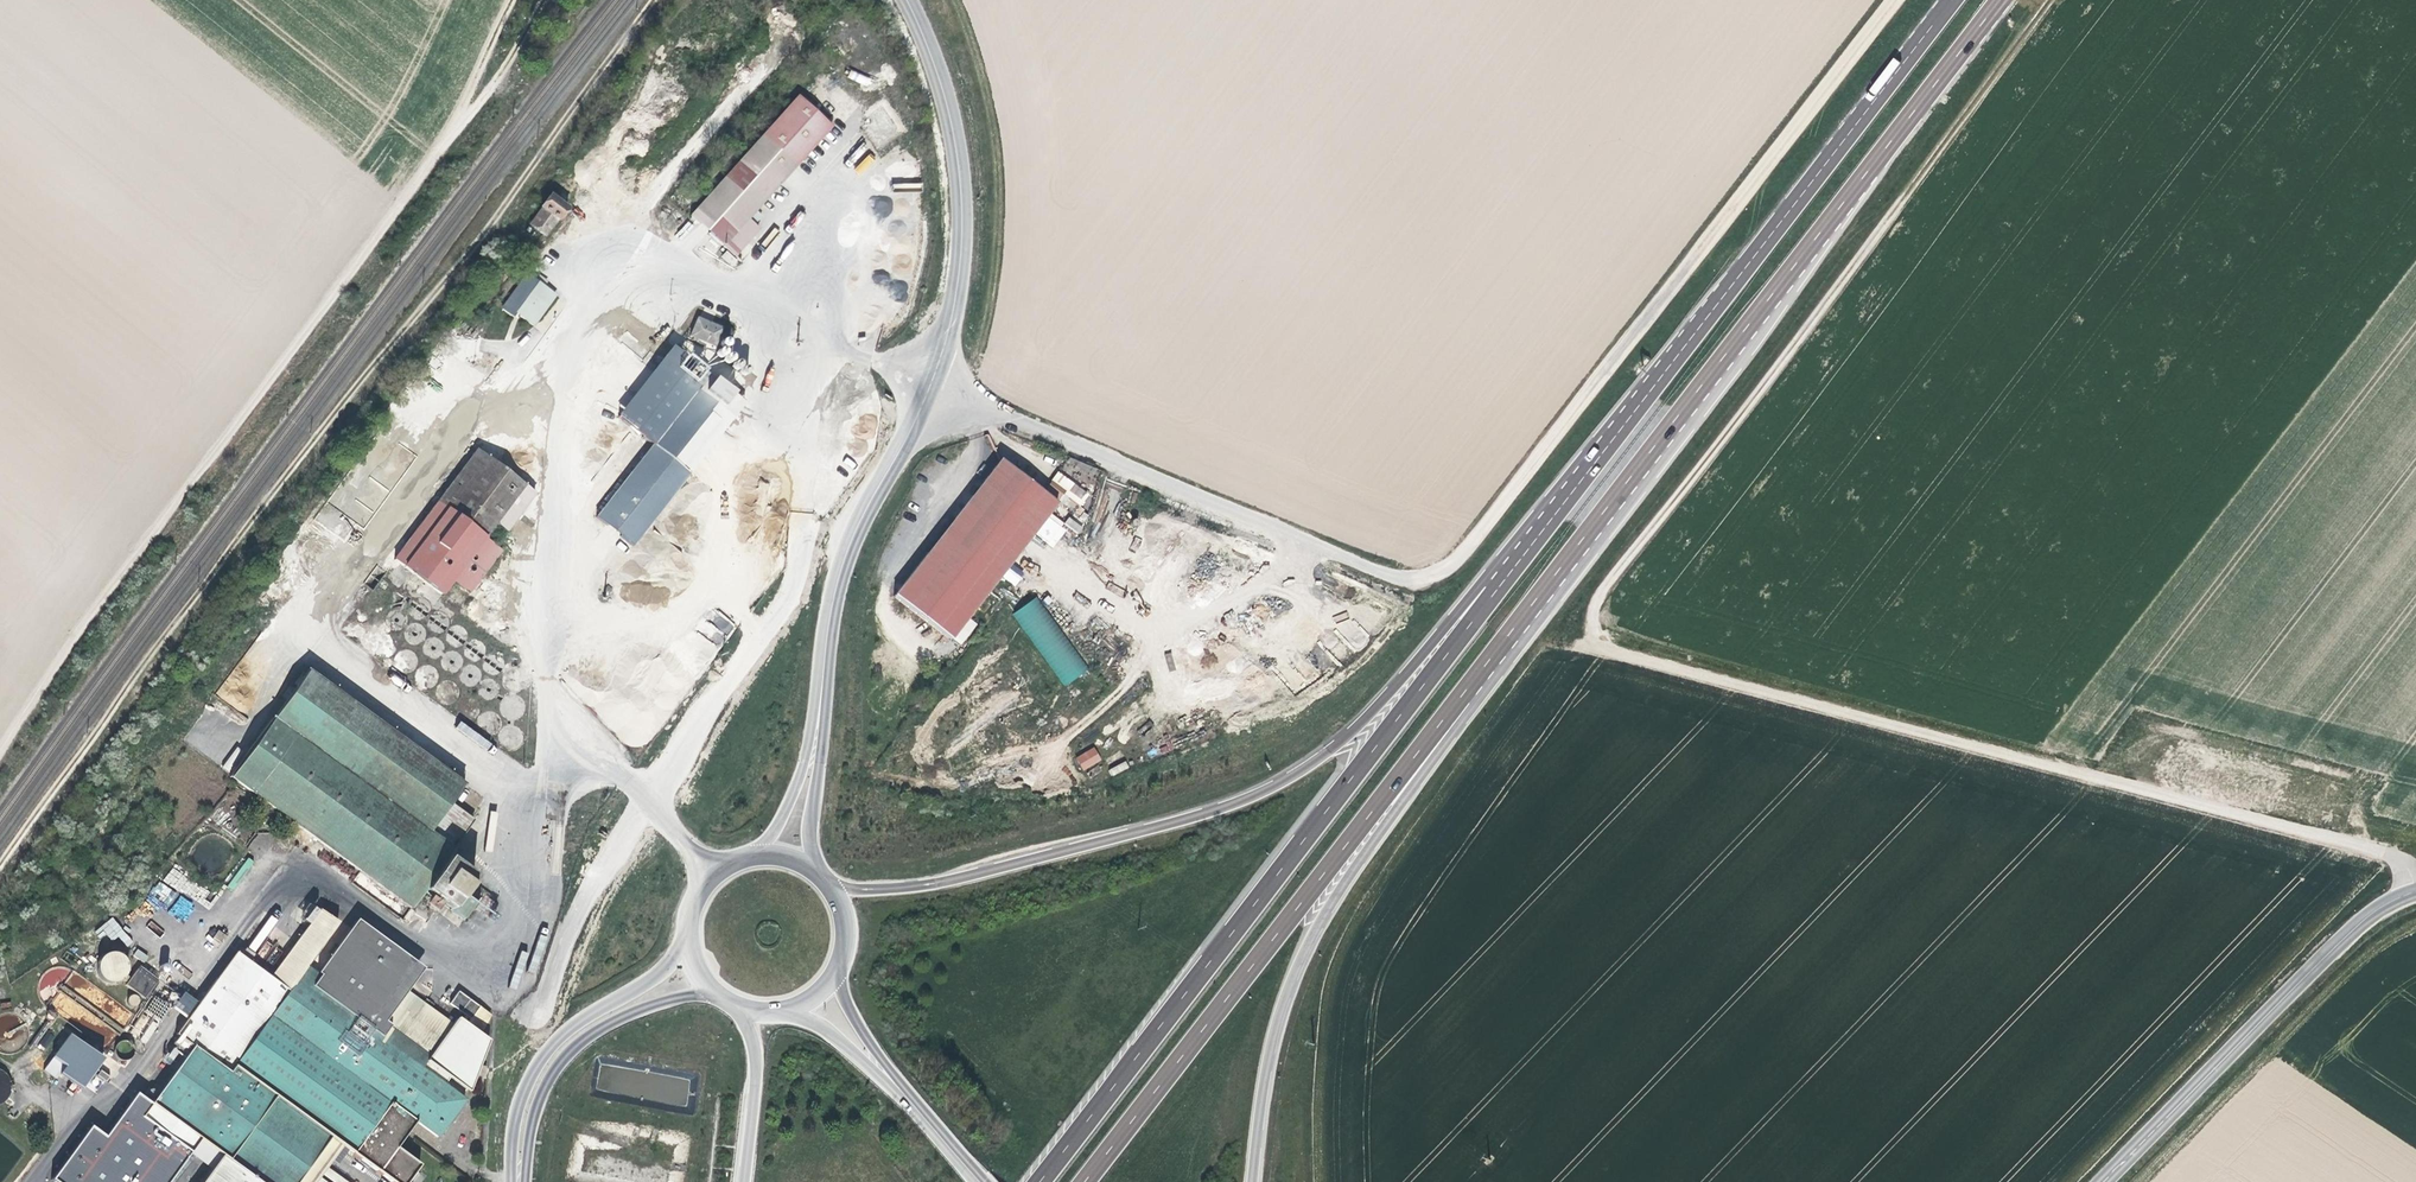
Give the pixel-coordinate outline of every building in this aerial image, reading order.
[(761,141),(689,219),(733,260),(759,232),(747,222),(794,171),(761,141)] [(869,154),(854,169),(861,176),(876,161),(869,154)] [(573,207),(553,192),(528,224),(547,238),(561,219),(563,221),(573,207)] [(555,297),(527,276),(502,309),(513,318),(516,313),(533,326),(555,297)] [(698,320),(691,336),(714,345),(720,329),(698,320)] [(745,405),(719,385),(675,349),(618,420),(650,447),(594,519),(608,530),(630,548),(745,405)] [(392,569),(409,581),(415,575),(445,597),(456,584),(470,594),(495,561),(480,549),(488,539),(490,541),(492,539),(494,541),(502,530),(497,526),(524,488),(475,453),(392,569)] [(1000,458),(913,570),(970,614),(1056,502),(1000,458)] [(526,524),(532,517),(530,510),(527,506),(521,505),(517,506),(512,511),(512,517),(514,521),(519,525),(526,524)] [(1063,527),(1080,533),(1084,524),(1067,518),(1063,527)] [(503,551),(490,541),(488,539),(480,549),(495,561),(503,551)] [(406,586),(409,581),(392,569),(389,573),(406,586)] [(970,614),(913,570),(895,595),(951,639),(952,637),(961,644),(977,622),(968,616),(970,614)] [(490,597),(510,611),(527,588),(507,574),(490,597)] [(1038,596),(1013,613),(1064,687),(1089,670),(1038,596)] [(414,616),(417,619),(419,620),(426,620),(431,615),(431,610),(430,605),(426,601),(420,601),(416,602),(413,606),(412,613),(414,616)] [(410,624),(393,611),(390,613),(388,617),(388,620),(388,623),(389,626),(392,629),(395,631),(398,632),(403,631),(406,629),(410,624)] [(432,631),(434,632),(439,634),(443,633),(447,630),(449,625),(449,620),(446,616),(442,614),(436,614),(432,617),(430,620),(430,627),(432,631)] [(725,635),(734,626),(724,615),(715,624),(725,635)] [(402,616),(400,617),(414,629),(415,627),(414,623),(412,619),(409,617),(402,616)] [(427,638),(411,625),(409,626),(406,631),(406,634),(406,637),(407,640),(409,643),(413,645),(418,646),(422,644),(426,642),(427,638)] [(451,644),(455,647),(458,648),(463,648),(467,647),(470,644),(470,636),(469,633),(465,629),(461,628),(456,629),(453,632),(450,635),(450,639),(451,644)] [(420,630),(417,631),(433,644),(433,640),(432,635),(430,632),(426,630),(420,630)] [(371,646),(372,650),(375,654),(380,656),(383,657),(388,656),(391,654),(395,650),(395,646),(395,642),(394,639),(392,636),(390,634),(386,632),(382,632),(378,633),(374,636),(372,640),(371,644),(371,646)] [(446,654),(428,639),(426,642),(425,643),(424,647),(425,652),(427,656),(430,658),(434,659),(437,659),(440,658),(444,655),(446,654)] [(470,660),(474,663),(479,663),(484,662),(488,659),(489,653),(487,646),(482,643),(476,644),(472,645),(469,648),(469,656),(470,660)] [(439,645),(436,646),(452,659),(452,653),(451,649),(447,646),(443,644),(439,645)] [(393,660),(393,664),(396,669),(400,672),(404,673),(408,673),(411,671),(415,667),(417,664),(417,659),(416,656),(414,652),(409,649),(405,648),(399,650),(395,653),(393,657),(393,660)] [(446,654),(444,655),(443,657),(442,661),(442,665),(444,668),(447,671),(451,673),(457,673),(462,670),(463,667),(446,654)] [(488,662),(488,670),(490,673),(496,677),(501,676),(505,674),(507,667),(505,662),(503,658),(497,657),(491,658),(488,662)] [(455,661),(472,675),(472,669),(472,665),(470,662),(467,659),(462,658),(458,658),(455,661)] [(413,675),(414,681),(416,684),(420,687),(424,688),(427,688),(432,686),(435,684),(436,682),(437,679),(437,675),(436,670),(433,667),(431,665),(428,664),(423,664),(420,665),(417,667),(414,671),(413,675)] [(481,682),(464,668),(462,670),(461,674),(461,677),(462,681),(466,685),(470,687),(474,687),(477,686),(481,682)] [(473,676),(490,689),(491,685),(491,680),(488,675),(485,673),(479,672),(475,674),(473,676)] [(463,785),(313,676),(309,673),(230,777),(234,780),(410,908),(423,890),(463,919),(480,896),(467,886),(473,878),(463,871),(469,863),(451,850),(472,821),(448,804),(450,802),(463,785)] [(434,688),(434,693),(435,696),(438,701),(443,703),(447,704),(451,702),(455,700),(457,697),(458,694),(458,689),(456,685),(454,682),(451,680),(447,679),(444,679),(440,681),(436,685),(434,688)] [(499,696),(481,682),(480,684),(479,689),(479,692),(481,697),(485,700),(490,701),(494,700),(498,698),(499,696)] [(490,690),(507,703),(509,699),(509,695),(508,692),(505,688),(500,686),(497,686),(493,687),(490,690)] [(519,718),(523,715),(503,700),(502,704),(502,709),(503,713),(505,716),(509,718),(512,719),(516,719),(519,718)] [(476,726),(478,731),(482,734),(486,735),(490,735),(495,733),(497,731),(499,728),(500,724),(500,719),(497,714),(494,712),(489,711),(483,711),(479,714),(476,719),(476,721),(476,726)] [(500,736),(500,739),(500,742),(502,745),(505,749),(509,751),(512,751),(516,751),(522,746),(524,742),(524,738),(523,733),(520,730),(516,727),(513,727),(508,727),(505,729),(502,733),(500,736)] [(1076,760),(1083,771),(1097,762),(1090,751),(1076,760)] [(233,888),(253,861),(248,858),(228,885),(233,888)] [(179,895),(169,912),(183,920),(192,903),(179,895)] [(158,1093),(151,1103),(199,1139),(224,1158),(206,1181),(316,1181),(341,1147),(390,1181),(407,1181),(419,1166),(396,1148),(416,1121),(438,1137),(464,1099),(445,1086),(449,1079),(468,1093),(486,1044),(488,1015),(457,992),(449,1005),(469,1019),(464,1026),(455,1020),(452,1025),(405,991),(409,986),(399,979),(409,964),(352,925),(317,974),(306,966),(340,920),(320,906),(269,977),(235,951),(170,1041),(187,1053),(158,1093)] [(97,930),(110,944),(118,936),(127,946),(133,941),(111,917),(97,930)] [(151,921),(147,925),(158,935),(162,930),(151,921)] [(218,931),(213,938),(221,944),(227,937),(218,931)] [(133,957),(145,962),(148,955),(136,949),(133,957)] [(102,952),(100,979),(128,980),(130,953),(102,952)] [(178,962),(174,966),(187,978),(192,974),(178,962)] [(419,971),(409,964),(399,979),(409,986),(419,971)] [(126,985),(138,994),(144,999),(158,980),(139,966),(126,985)] [(162,1020),(170,1003),(153,996),(146,1013),(162,1020)] [(71,1033),(54,1055),(66,1064),(61,1072),(82,1087),(103,1057),(71,1033)] [(101,1069),(98,1074),(106,1080),(109,1075),(101,1069)] [(2,1107),(14,1077),(0,1072),(0,1106),(2,1107)] [(181,1165),(199,1139),(151,1103),(133,1128),(181,1165)]
